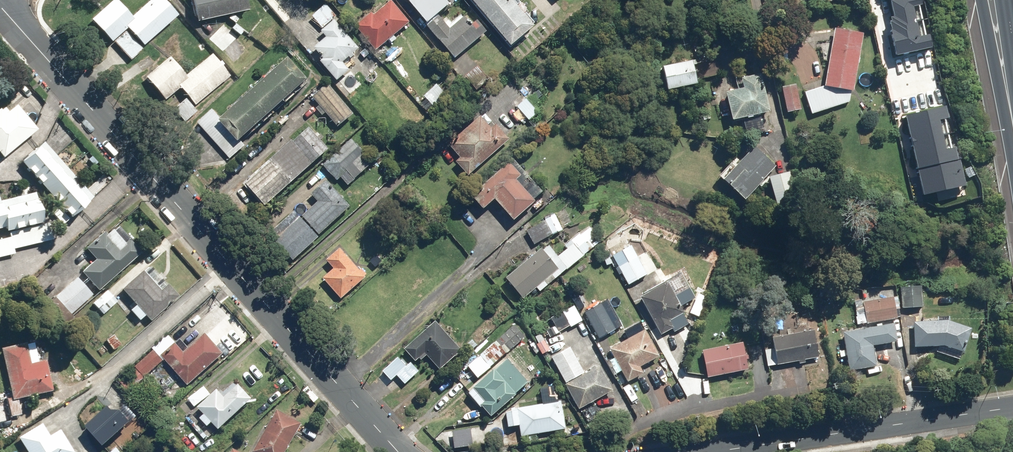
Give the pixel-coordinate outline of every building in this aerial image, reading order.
[(144,45),(179,14),(167,0),(146,0),(130,14),(118,0),(112,0),(92,18),(130,61),(146,47),(144,45)] [(197,20),(250,9),(248,0),(193,0),(197,20)] [(378,13),(375,9),(357,24),(378,49),(411,20),(394,0),(392,0),(378,13)] [(430,21),(453,2),(451,0),(412,0),(430,21)] [(513,45),(538,24),(518,0),(476,0),(513,45)] [(889,2),(903,55),(932,48),(919,0),(896,0),(889,2)] [(324,27),(338,15),(327,3),(313,15),(324,27)] [(443,15),(430,26),(456,57),(490,30),(480,18),(474,23),(464,12),(450,23),(443,15)] [(337,18),(323,30),(328,35),(316,45),(324,54),(319,59),(337,80),(351,69),(350,68),(355,63),(350,57),(362,47),(337,18)] [(853,89),(855,89),(865,32),(837,27),(827,85),(807,91),(814,113),(851,101),(853,89)] [(169,54),(146,75),(166,99),(180,86),(195,104),(231,73),(212,52),(187,74),(169,54)] [(293,56),(223,117),(215,107),(199,121),(231,158),(247,144),(242,139),(312,77),(293,56)] [(696,58),(667,65),(672,88),(701,82),(696,58)] [(352,69),(340,80),(352,93),(364,83),(352,69)] [(746,86),(729,90),(736,119),(773,110),(764,72),(744,77),(746,86)] [(515,78),(503,87),(530,119),(541,110),(535,103),(547,93),(533,77),(521,86),(515,78)] [(356,112),(329,82),(312,96),(339,127),(356,112)] [(785,88),(788,111),(803,108),(800,85),(785,88)] [(198,110),(186,97),(173,108),(185,121),(198,110)] [(4,106),(0,109),(0,152),(4,156),(37,129),(17,104),(8,111),(4,106)] [(949,106),(904,115),(922,198),(966,189),(949,106)] [(457,160),(469,175),(510,138),(496,123),(493,126),(478,110),(449,135),(465,153),(457,160)] [(763,115),(745,118),(748,135),(766,131),(763,115)] [(312,126),(247,183),(267,205),(331,148),(312,126)] [(354,137),(323,164),(338,180),(342,177),(350,185),(375,162),(354,137)] [(46,140),(23,159),(71,217),(94,198),(46,140)] [(757,145),(742,161),(738,156),(721,174),(729,181),(730,179),(750,197),(779,166),(757,145)] [(511,162),(510,161),(472,194),(486,209),(498,199),(517,220),(539,200),(537,198),(545,191),(516,158),(511,162)] [(790,171),(772,176),(779,205),(797,201),(790,171)] [(312,192),(319,201),(303,215),(320,233),(320,234),(353,204),(328,178),(312,192)] [(46,221),(39,191),(1,200),(0,196),(0,232),(46,221)] [(70,218),(59,205),(52,211),(62,224),(70,218)] [(545,220),(553,235),(565,229),(557,214),(545,220)] [(303,215),(298,221),(293,215),(272,235),(295,260),(322,235),(320,234),(320,233),(303,215)] [(553,235),(545,220),(528,229),(536,245),(553,235)] [(46,222),(10,231),(11,236),(14,249),(51,240),(46,222)] [(544,246),(508,276),(526,298),(538,288),(541,291),(568,268),(569,269),(589,253),(586,249),(602,235),(591,223),(564,246),(567,249),(560,255),(551,245),(546,249),(544,246)] [(107,233),(105,230),(85,247),(95,259),(81,271),(98,290),(141,251),(129,238),(126,241),(114,227),(107,233)] [(0,239),(0,257),(15,253),(14,249),(11,236),(0,239)] [(364,267),(362,269),(343,247),(328,261),(335,268),(325,277),(343,297),(369,273),(364,267)] [(639,255),(620,265),(630,285),(649,275),(639,255)] [(145,315),(151,321),(180,295),(150,263),(121,289),(136,304),(130,309),(140,320),(145,315)] [(77,276),(55,296),(70,313),(92,293),(77,276)] [(687,312),(672,281),(643,295),(662,334),(677,326),(673,319),(687,312)] [(902,283),(903,307),(925,307),(924,283),(902,283)] [(118,299),(112,292),(96,307),(102,314),(118,299)] [(897,295),(865,301),(869,323),(901,317),(897,295)] [(603,301),(585,311),(591,322),(587,324),(598,342),(619,329),(603,301)] [(940,315),(940,320),(916,320),(916,345),(940,345),(938,352),(963,359),(974,328),(952,320),(952,315),(940,315)] [(427,353),(441,371),(464,352),(437,318),(405,345),(418,360),(427,353)] [(845,331),(852,370),(879,365),(875,344),(900,340),(897,322),(845,331)] [(518,324),(480,354),(491,367),(529,337),(518,324)] [(662,356),(647,328),(642,331),(639,327),(626,334),(629,339),(613,347),(617,356),(611,359),(618,372),(623,370),(629,382),(647,372),(643,366),(662,356)] [(769,366),(800,360),(801,363),(809,362),(808,359),(822,356),(817,329),(773,337),(775,348),(766,349),(769,366)] [(115,332),(106,338),(114,349),(123,343),(115,332)] [(170,333),(154,347),(189,386),(225,353),(206,332),(186,350),(170,333)] [(545,338),(537,342),(543,354),(551,350),(545,338)] [(38,361),(34,341),(1,349),(13,399),(54,390),(46,359),(38,361)] [(747,341),(705,350),(711,377),(753,368),(747,341)] [(566,382),(586,372),(572,346),(553,356),(566,382)] [(164,360),(154,348),(135,365),(146,377),(164,360)] [(408,365),(400,356),(381,371),(390,382),(396,377),(403,386),(421,372),(412,361),(408,365)] [(511,356),(469,390),(491,417),(532,383),(511,356)] [(586,372),(566,382),(580,408),(615,391),(601,364),(586,372)] [(146,377),(137,368),(122,382),(130,391),(146,377)] [(199,406),(206,413),(201,417),(209,426),(214,422),(220,428),(253,396),(240,382),(226,396),(218,388),(199,406)] [(544,403),(519,407),(519,410),(508,412),(510,426),(522,424),(524,436),(568,428),(563,400),(561,400),(558,385),(542,388),(544,403)] [(9,397),(0,399),(0,431),(16,427),(13,416),(23,414),(20,401),(10,403),(9,397)] [(123,408),(114,408),(111,405),(88,424),(105,444),(133,420),(123,408)] [(254,451),(257,451),(287,451),(303,423),(278,409),(254,451)] [(18,436),(28,451),(75,451),(61,429),(50,435),(42,422),(18,436)] [(473,428),(454,430),(456,448),(474,447),(473,428)]
